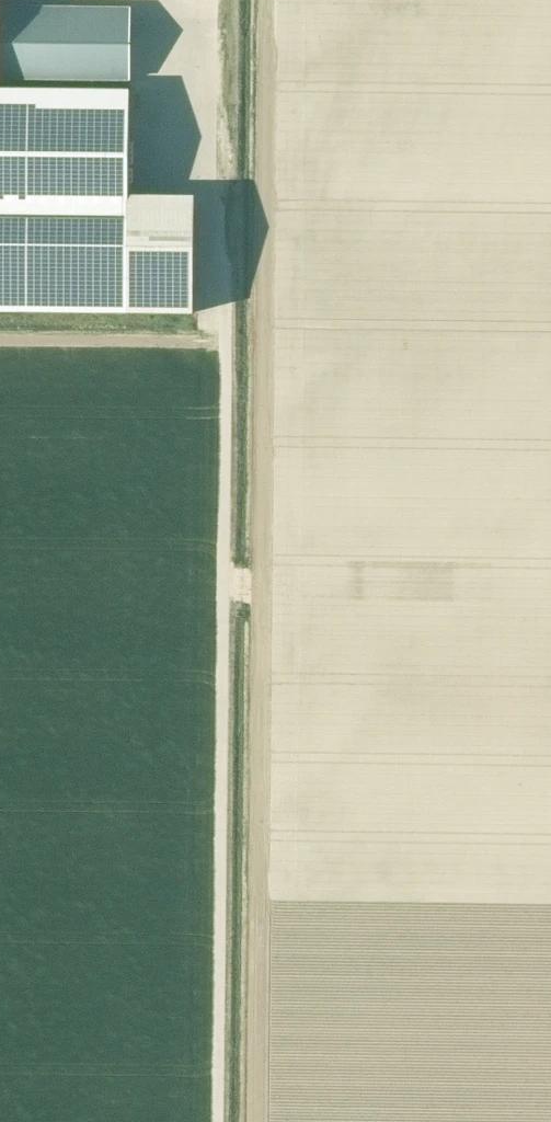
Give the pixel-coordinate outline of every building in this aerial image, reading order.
[(0,8),(0,85),(130,86),(130,9),(0,8)] [(127,313),(130,86),(0,85),(0,312),(127,313)]
